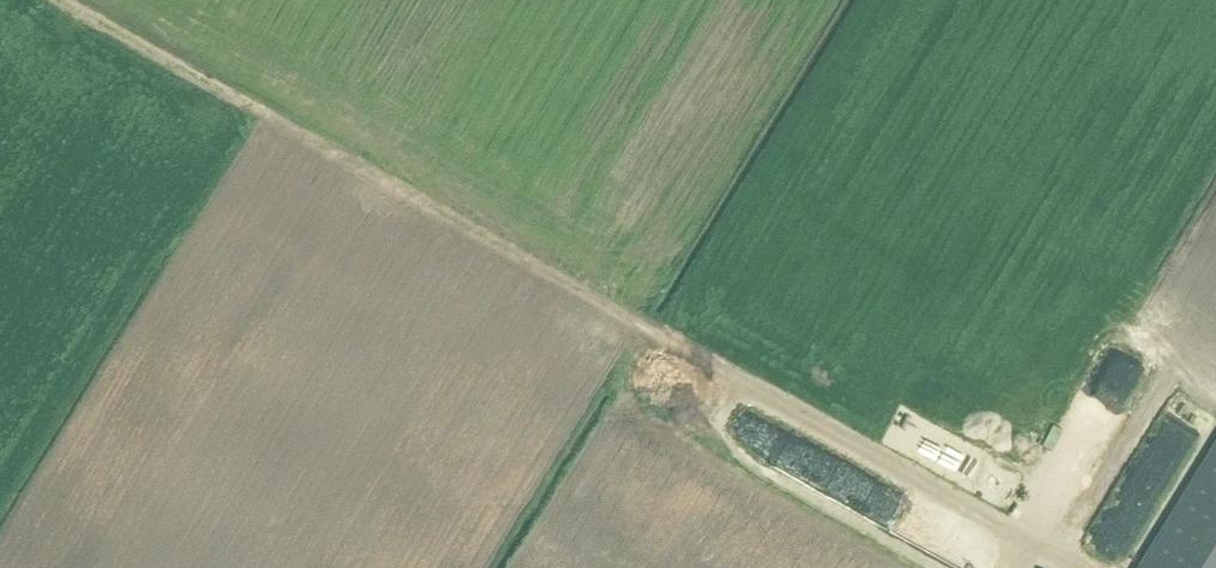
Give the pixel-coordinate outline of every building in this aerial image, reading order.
[(1136,567),(1215,567),(1215,439),(1136,567)]
